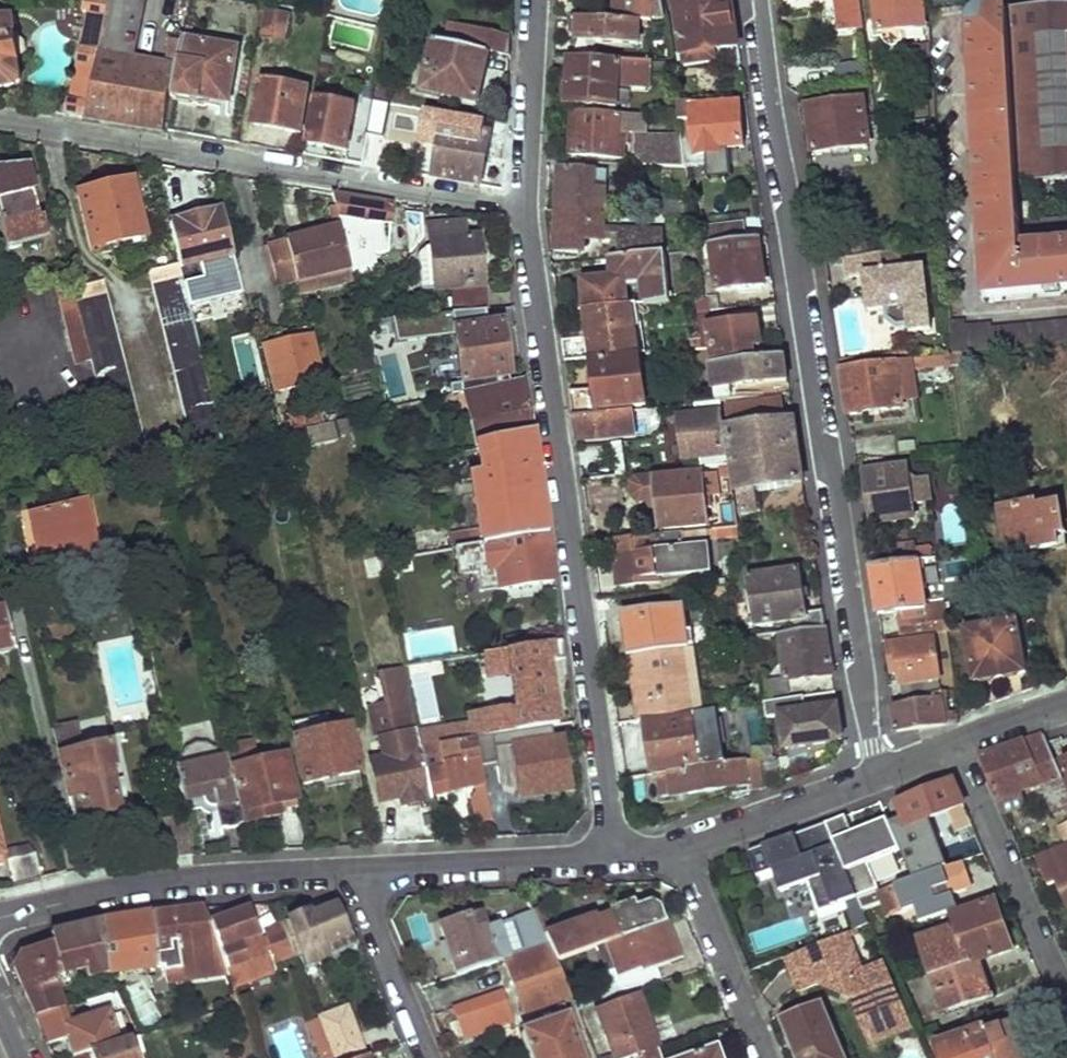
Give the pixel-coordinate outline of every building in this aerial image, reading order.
[(619,18),(668,19),(667,0),(619,0),(619,18)] [(687,56),(712,51),(738,46),(731,0),(680,0),(687,56)] [(878,31),(923,27),(920,0),(876,0),(878,31)] [(87,2),(85,16),(108,20),(111,7),(87,2)] [(990,297),(1066,291),(1066,248),(1024,250),(1023,233),(1066,231),(1066,218),(1023,224),(1021,183),(1009,15),(1009,11),(984,13),(974,16),(972,25),(990,297)] [(1021,183),(1066,180),(1066,12),(1009,15),(1021,183)] [(272,13),(267,40),(287,44),(292,16),(272,13)] [(582,40),(582,45),(641,47),(643,26),(574,22),(572,39),(582,40)] [(17,89),(24,83),(14,23),(0,26),(0,93),(17,89)] [(481,33),(450,27),(447,45),(478,51),(481,33)] [(481,33),(478,51),(491,54),(513,58),(514,39),(481,33)] [(180,69),(185,45),(172,43),(169,67),(180,69)] [(180,69),(175,100),(228,109),(238,52),(185,43),(185,45),(180,69)] [(439,44),(428,95),(481,104),(491,54),(478,51),(447,45),(439,44)] [(712,51),(687,56),(690,67),(715,62),(712,51)] [(79,53),(65,115),(87,119),(101,56),(79,53)] [(621,66),(572,64),(570,106),(619,108),(620,87),(654,89),(655,65),(621,63),(621,66)] [(264,70),(254,127),(303,136),(310,92),(276,85),(278,72),(264,70)] [(818,159),(870,152),(863,100),(810,107),(818,159)] [(319,103),(312,149),(348,156),(355,109),(319,103)] [(681,106),(683,123),(693,123),(697,157),(720,157),(721,148),(745,146),(741,104),(694,109),(693,104),(681,106)] [(625,160),(625,149),(630,149),(631,135),(641,135),(642,119),(574,116),(572,158),(625,160)] [(446,120),(435,178),(486,187),(492,137),(466,131),(468,123),(446,120)] [(641,156),(649,165),(656,166),(690,168),(685,138),(642,135),(641,156)] [(363,165),(379,168),(385,138),(369,136),(363,165)] [(9,245),(42,236),(27,176),(0,171),(0,210),(9,245)] [(595,193),(595,185),(608,186),(608,175),(558,173),(558,214),(607,216),(608,194),(595,193)] [(77,199),(92,254),(146,242),(131,185),(77,199)] [(608,186),(595,185),(595,193),(608,194),(608,186)] [(341,228),(352,267),(366,263),(359,242),(363,221),(385,223),(388,204),(333,195),(341,228)] [(662,219),(694,220),(694,214),(686,214),(686,207),(662,206),(662,219)] [(558,214),(556,255),(593,256),(594,239),(606,239),(607,216),(558,214)] [(180,266),(182,269),(235,255),(224,215),(172,228),(180,266)] [(401,256),(403,258),(422,230),(422,217),(402,218),(403,230),(395,231),(394,240),(400,240),(401,256)] [(701,247),(713,246),(748,240),(745,222),(699,229),(701,247)] [(455,287),(457,313),(486,310),(479,236),(466,237),(463,223),(429,226),(432,248),(438,290),(455,287)] [(873,224),(852,226),(856,256),(877,255),(873,224)] [(285,243),(295,283),(352,267),(341,228),(285,243)] [(713,246),(719,293),(766,286),(760,238),(748,240),(713,246)] [(274,288),(295,283),(285,243),(264,248),(274,288)] [(425,292),(438,290),(432,248),(421,248),(425,292)] [(856,256),(849,257),(851,277),(867,276),(870,311),(889,310),(890,322),(899,329),(909,328),(910,334),(931,332),(926,269),(903,271),(901,252),(877,255),(856,256)] [(567,365),(641,355),(635,311),(634,307),(672,303),(668,256),(614,261),(616,285),(586,288),(592,339),(564,344),(567,365)] [(154,273),(200,452),(225,446),(182,269),(180,266),(154,273)] [(56,278),(79,365),(94,361),(75,292),(70,275),(56,278)] [(124,470),(155,464),(105,285),(75,292),(94,361),(124,470)] [(715,364),(764,357),(758,320),(711,325),(715,364)] [(956,358),(969,356),(1066,347),(1066,323),(995,329),(995,325),(968,328),(967,323),(954,324),(956,358)] [(449,330),(455,386),(508,379),(501,324),(449,330)] [(265,353),(275,396),(318,387),(307,342),(265,353)] [(713,365),(718,400),(722,400),(731,398),(729,389),(788,382),(784,356),(764,357),(715,364),(713,365)] [(951,358),(954,369),(969,367),(969,356),(956,358),(951,358)] [(911,362),(913,373),(954,369),(951,358),(911,362)] [(571,394),(575,418),(615,414),(613,411),(649,407),(641,360),(596,366),(598,389),(571,394)] [(911,362),(895,365),(901,404),(917,402),(913,373),(911,362)] [(843,371),(849,416),(902,409),(901,404),(895,365),(843,371)] [(474,392),(482,447),(534,436),(526,381),(474,392)] [(728,430),(744,514),(757,511),(754,490),(805,483),(794,420),(783,421),(780,399),(728,406),(731,426),(728,430)] [(575,418),(578,442),(636,435),(636,427),(652,424),(651,410),(615,414),(575,418)] [(714,457),(716,469),(730,468),(723,413),(681,419),(686,460),(714,457)] [(311,447),(336,441),(332,422),(306,428),(311,447)] [(451,538),(455,551),(547,536),(534,436),(482,447),(486,479),(476,481),(483,531),(451,538)] [(913,521),(911,506),(922,505),(919,483),(908,485),(906,469),(866,475),(873,527),(913,521)] [(657,504),(662,536),(681,534),(707,530),(700,475),(639,483),(634,485),(632,491),(634,501),(635,504),(639,506),(657,504)] [(931,503),(928,482),(919,483),(922,505),(931,503)] [(30,516),(39,556),(73,548),(76,558),(100,552),(88,503),(30,516)] [(1004,508),(1010,554),(1060,548),(1058,536),(1066,536),(1060,505),(1038,506),(1038,504),(1004,508)] [(612,546),(618,589),(660,585),(660,580),(711,575),(707,551),(668,554),(667,547),(682,545),(681,534),(662,536),(653,537),(653,541),(612,546)] [(455,551),(458,582),(497,575),(500,592),(554,582),(547,536),(455,551)] [(883,550),(885,567),(912,563),(911,552),(914,551),(913,547),(883,550)] [(932,561),(930,549),(914,551),(911,552),(912,563),(918,563),(932,561)] [(383,565),(397,561),(394,550),(380,553),(383,565)] [(383,565),(386,576),(400,574),(397,561),(383,565)] [(872,569),(879,617),(925,611),(918,563),(912,563),(885,567),(872,569)] [(792,624),(795,634),(826,630),(823,611),(807,614),(801,572),(751,580),(759,629),(792,624)] [(623,616),(629,659),(688,651),(682,608),(623,616)] [(15,653),(7,609),(0,610),(0,656),(15,653)] [(899,620),(903,640),(947,633),(946,615),(899,620)] [(968,631),(977,683),(1025,675),(1016,623),(968,631)] [(454,629),(407,633),(409,658),(456,654),(454,629)] [(783,637),(790,683),(833,675),(826,630),(795,634),(783,637)] [(896,663),(904,701),(940,696),(932,640),(886,647),(889,663),(896,663)] [(562,644),(488,657),(492,680),(515,676),(519,709),(474,718),(474,723),(428,729),(424,713),(414,716),(416,722),(422,749),(480,739),(514,733),(558,725),(549,666),(565,663),(562,644)] [(631,686),(636,723),(690,715),(687,689),(692,687),(688,651),(636,659),(640,685),(631,686)] [(629,659),(631,686),(640,685),(636,659),(629,659)] [(764,686),(766,699),(792,695),(790,683),(764,686)] [(898,734),(958,725),(953,698),(940,699),(940,696),(904,701),(905,709),(894,710),(898,734)] [(781,715),(786,748),(842,740),(838,707),(781,715)] [(50,719),(69,798),(75,798),(80,813),(116,805),(104,744),(110,743),(106,721),(77,727),(73,714),(50,719)] [(646,724),(653,769),(699,763),(695,730),(705,728),(703,716),(646,724)] [(371,762),(379,803),(401,799),(402,807),(432,802),(431,797),(422,749),(416,722),(402,725),(406,742),(388,747),(390,757),(371,762)] [(695,730),(699,763),(710,762),(705,728),(695,730)] [(295,741),(305,785),(358,774),(349,730),(295,741)] [(480,739),(485,765),(500,762),(498,748),(515,745),(514,733),(480,739)] [(1047,742),(1043,735),(977,757),(997,802),(1041,785),(1052,817),(1066,812),(1066,793),(1064,785),(1062,781),(1060,778),(1047,742)] [(422,749),(431,797),(478,788),(485,821),(494,818),(485,765),(480,739),(422,749)] [(515,745),(522,798),(569,791),(560,739),(515,745)] [(236,756),(251,822),(282,816),(279,805),(297,801),(286,757),(257,762),(254,752),(236,756)] [(181,769),(188,802),(204,799),(208,807),(218,810),(221,828),(247,823),(232,758),(181,769)] [(769,785),(781,780),(777,758),(766,760),(768,780),(769,785)] [(669,772),(671,795),(768,780),(766,760),(669,772)] [(671,795),(669,772),(657,773),(659,796),(671,795)] [(898,807),(908,830),(963,807),(953,784),(898,807)] [(1052,817),(1054,821),(1066,816),(1066,812),(1052,817)] [(1057,826),(1064,843),(1066,842),(1066,822),(1057,826)] [(774,876),(777,884),(804,874),(801,865),(834,850),(825,825),(753,855),(761,880),(774,876)] [(941,848),(948,866),(961,863),(967,861),(984,855),(976,836),(941,848)] [(1036,859),(1049,889),(1057,885),(1066,905),(1066,904),(1066,846),(1036,859)] [(12,887),(41,882),(34,853),(5,860),(12,887)] [(856,897),(861,908),(881,901),(886,917),(914,907),(920,923),(957,910),(953,895),(970,890),(961,863),(948,866),(856,897)] [(845,873),(851,885),(864,879),(859,868),(845,873)] [(834,877),(855,927),(867,922),(861,908),(856,897),(851,885),(845,873),(834,877)] [(519,944),(523,952),(546,944),(544,936),(524,892),(506,892),(524,942),(519,944)] [(918,941),(944,1014),(989,1001),(979,970),(971,974),(968,967),(1010,954),(994,904),(954,917),(957,931),(952,933),(951,931),(918,941)] [(620,937),(663,922),(657,909),(650,905),(626,912),(624,908),(613,912),(613,917),(620,937)] [(212,923),(206,908),(153,916),(157,967),(158,970),(164,968),(165,972),(225,964),(212,923)] [(282,924),(294,959),(302,957),(305,966),(354,946),(350,937),(345,938),(334,908),(311,917),(310,913),(282,924)] [(229,977),(232,987),(242,983),(274,971),(268,957),(262,941),(250,910),(212,923),(225,964),(229,977)] [(109,963),(110,972),(157,967),(153,916),(105,924),(106,934),(109,963)] [(546,944),(554,961),(606,943),(620,937),(613,917),(598,922),(596,916),(584,920),(585,922),(544,936),(546,944)] [(443,929),(461,975),(498,962),(485,930),(475,933),(469,919),(443,929)] [(601,1003),(645,988),(641,977),(650,974),(648,967),(670,960),(665,945),(670,944),(663,922),(620,937),(606,943),(616,972),(593,980),(601,1003)] [(105,924),(52,931),(54,943),(106,934),(105,924)] [(274,955),(278,966),(294,959),(282,924),(264,930),(268,939),(274,955)] [(106,934),(54,943),(56,950),(51,952),(43,951),(35,959),(25,953),(12,967),(21,987),(22,987),(23,988),(23,989),(35,1018),(67,1010),(59,977),(109,963),(106,934)] [(268,939),(262,941),(268,957),(274,955),(268,939)] [(532,1057),(582,1057),(574,1035),(582,1031),(581,1030),(574,1012),(554,961),(546,944),(523,952),(504,960),(523,1012),(560,999),(565,1015),(523,1031),(532,1057)] [(225,964),(165,972),(167,977),(169,986),(229,977),(225,964)] [(915,1048),(906,1050),(897,1028),(905,1024),(900,1011),(904,1007),(885,965),(847,982),(862,1022),(873,1017),(889,1052),(874,1057),(919,1057),(915,1048)] [(154,982),(159,997),(172,992),(169,986),(167,977),(154,982)] [(455,1007),(464,1030),(485,1021),(486,1023),(501,1017),(491,994),(455,1007)] [(64,1026),(74,1057),(93,1052),(121,1043),(111,1013),(127,1008),(121,995),(113,997),(89,1004),(93,1018),(64,1026)] [(608,1057),(636,1057),(649,1052),(653,1051),(634,998),(592,1014),(596,1024),(581,1030),(582,1031),(588,1045),(601,1041),(608,1057)] [(824,1018),(819,1005),(805,1012),(810,1024),(824,1018)] [(346,1010),(318,1021),(328,1049),(332,1057),(365,1057),(346,1010)] [(824,1018),(810,1024),(805,1012),(783,1020),(799,1057),(840,1057),(824,1018)] [(1012,1020),(985,1030),(983,1024),(933,1043),(939,1057),(1026,1057),(1012,1020)] [(308,1025),(318,1053),(328,1049),(318,1021),(308,1025)] [(128,1041),(121,1043),(93,1052),(95,1057),(133,1057),(128,1041)] [(320,1057),(332,1057),(328,1049),(318,1053),(320,1057)] [(715,1049),(687,1057),(718,1057),(715,1049)]
